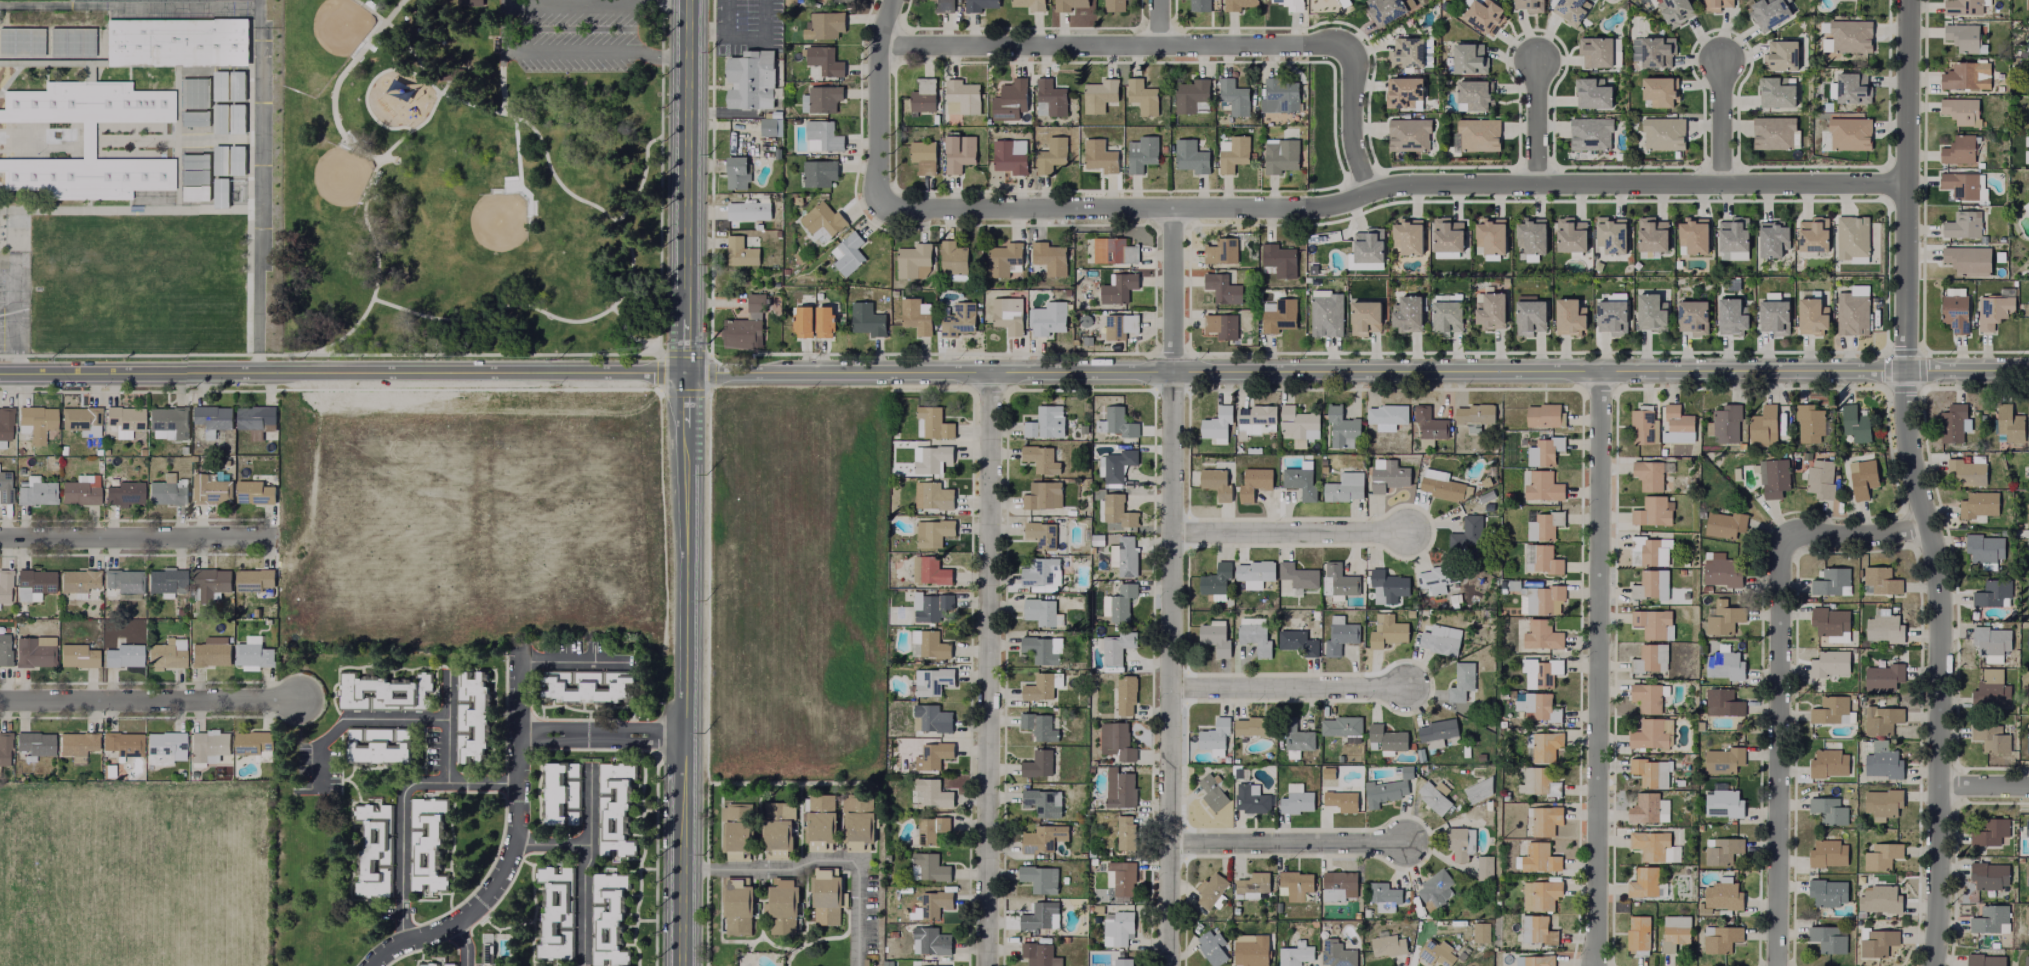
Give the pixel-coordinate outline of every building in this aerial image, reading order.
[(939,9),(939,0),(955,0),(955,13),(936,13),(936,9),(939,9)] [(967,13),(967,0),(1001,0),(1001,9),(983,9),(983,13),(967,13)] [(1012,7),(1012,0),(1046,0),(1045,12),(1031,12),(1031,7),(1012,7)] [(1056,12),(1056,0),(1090,0),(1090,7),(1072,7),(1072,12),(1056,12)] [(1106,12),(1106,0),(1126,0),(1126,12),(1106,12)] [(1192,12),(1192,0),(1213,0),(1212,12),(1192,12)] [(1226,13),(1226,0),(1259,0),(1259,5),(1252,5),(1252,7),(1243,7),(1242,13),(1226,13)] [(1273,3),(1273,0),(1305,0),(1305,13),(1290,12),(1290,7),(1285,7),(1285,3),(1273,3)] [(1364,2),(1368,0),(1381,0),(1382,1),(1384,0),(1399,0),(1406,12),(1378,29),(1366,11),(1363,13),(1361,10),(1367,6),(1364,2)] [(1486,4),(1489,0),(1494,0),(1503,7),(1501,11),(1506,14),(1491,35),(1461,14),(1470,0),(1480,0),(1486,4)] [(1512,10),(1512,0),(1540,0),(1540,15),(1526,15),(1526,11),(1512,10)] [(1551,15),(1560,0),(1586,0),(1578,12),(1583,15),(1574,30),(1551,15)] [(1670,24),(1656,0),(1685,0),(1691,12),(1670,24)] [(1702,12),(1702,0),(1732,0),(1732,8),(1719,8),(1719,12),(1702,12)] [(1749,8),(1762,0),(1765,6),(1776,0),(1781,0),(1790,15),(1762,32),(1749,8)] [(1949,14),(1949,0),(1960,0),(1991,0),(1991,14),(1949,14)] [(846,13),(846,32),(839,32),(839,40),(807,39),(807,22),(812,22),(812,13),(846,13)] [(247,20),(247,66),(105,66),(105,60),(105,20),(247,20)] [(1870,21),(1870,53),(1834,52),(1834,34),(1828,34),(1828,21),(1870,21)] [(1983,26),(1983,54),(1962,54),(1962,46),(1957,46),(1957,40),(1948,40),(1948,25),(1983,26)] [(43,55),(0,55),(0,27),(43,28),(43,55)] [(94,28),(94,56),(50,56),(50,27),(94,28)] [(1612,40),(1612,67),(1583,67),(1583,47),(1590,47),(1590,40),(1612,40)] [(1673,41),(1672,57),(1669,57),(1669,68),(1639,68),(1639,41),(1673,41)] [(1796,43),(1796,67),(1766,67),(1766,56),(1774,56),(1774,43),(1796,43)] [(1487,59),(1487,71),(1452,70),(1452,46),(1473,47),(1473,59),(1487,59)] [(835,47),(835,61),(846,62),(846,77),(823,77),(823,65),(809,65),(809,56),(803,56),(803,49),(809,49),(808,47),(835,47)] [(1420,47),(1420,74),(1389,74),(1389,59),(1397,59),(1397,47),(1420,47)] [(775,52),(775,60),(780,60),(780,97),(776,97),(775,109),(729,109),(729,89),(734,90),(734,82),(729,82),(729,58),(745,58),(745,51),(775,52)] [(1984,63),(1983,85),(1947,85),(1947,70),(1950,70),(1950,66),(1955,66),(1955,63),(1984,63)] [(81,66),(81,81),(81,121),(81,159),(81,199),(94,199),(94,159),(94,122),(94,81),(94,66),(81,66)] [(227,72),(227,102),(212,102),(212,72),(227,72)] [(244,72),(243,102),(229,102),(229,72),(244,72)] [(1793,87),(1793,107),(1761,107),(1761,76),(1779,77),(1779,86),(1793,87)] [(1868,87),(1868,104),(1834,104),(1834,76),(1864,76),(1864,87),(1868,87)] [(1028,78),(1028,112),(1021,111),(1021,120),(993,119),(993,97),(1002,97),(1002,85),(1015,85),(1015,78),(1028,78)] [(1068,89),(1067,116),(1038,115),(1039,78),(1053,79),(1053,89),(1068,89)] [(1158,88),(1158,116),(1141,116),(1141,102),(1129,102),(1129,78),(1144,79),(1144,88),(1158,88)] [(1251,88),(1250,117),(1232,117),(1232,102),(1220,102),(1220,78),(1236,78),(1236,88),(1251,88)] [(208,79),(208,109),(179,109),(180,79),(208,79)] [(937,79),(937,112),(912,112),(913,92),(920,92),(920,83),(918,83),(918,79),(937,79)] [(1119,80),(1119,102),(1117,102),(1117,105),(1106,105),(1106,114),(1086,114),(1086,84),(1103,84),(1104,79),(1119,80)] [(1211,79),(1211,101),(1197,101),(1197,114),(1177,114),(1177,84),(1195,84),(1195,79),(1211,79)] [(1300,83),(1300,112),(1279,112),(1279,107),(1266,107),(1266,79),(1283,79),(1283,83),(1300,83)] [(982,84),(981,115),(961,115),(961,102),(948,102),(948,80),(963,80),(963,84),(982,84)] [(1676,80),(1676,106),(1670,106),(1670,109),(1640,109),(1640,80),(1676,80)] [(81,81),(43,81),(43,91),(3,91),(3,109),(3,122),(81,121),(81,81)] [(94,81),(131,81),(131,91),(173,91),(173,122),(94,122),(94,81)] [(1611,89),(1611,109),(1579,108),(1580,81),(1596,81),(1596,89),(1611,89)] [(1419,83),(1418,109),(1411,109),(1411,114),(1386,114),(1386,83),(1419,83)] [(1490,86),(1490,111),(1484,111),(1484,115),(1463,115),(1463,110),(1454,110),(1454,86),(1490,86)] [(844,87),(844,101),(838,101),(838,114),(804,113),(804,95),(811,96),(811,87),(844,87)] [(1983,96),(1983,123),(1958,122),(1958,116),(1954,116),(1954,110),(1944,110),(1945,96),(1983,96)] [(227,105),(227,135),(212,135),(213,105),(227,105)] [(244,105),(244,135),(229,135),(229,105),(244,105)] [(209,112),(209,126),(180,126),(180,112),(209,112)] [(1614,118),(1613,133),(1609,133),(1609,150),(1572,150),(1572,117),(1614,118)] [(1794,117),(1794,149),(1754,149),(1754,117),(1794,117)] [(1870,117),(1869,150),(1830,150),(1830,132),(1825,132),(1825,117),(1870,117)] [(1683,118),(1683,150),(1642,150),(1643,133),(1639,133),(1639,118),(1683,118)] [(778,121),(778,137),(762,136),(762,121),(778,121)] [(846,136),(846,151),(822,151),(822,140),(808,140),(807,122),(836,122),(836,136),(846,136)] [(1497,124),(1497,156),(1458,156),(1458,139),(1454,139),(1454,123),(1497,124)] [(1428,126),(1428,140),(1425,140),(1425,153),(1420,153),(1420,159),(1386,159),(1386,125),(1428,126)] [(1977,133),(1977,159),(1943,159),(1943,144),(1953,144),(1953,133),(1977,133)] [(1251,136),(1251,164),(1236,164),(1236,176),(1221,176),(1221,151),(1232,151),(1233,136),(1251,136)] [(977,138),(977,165),(962,165),(962,175),(948,175),(949,137),(977,138)] [(1160,137),(1160,164),(1145,164),(1145,175),(1130,175),(1130,142),(1141,142),(1141,137),(1160,137)] [(1069,138),(1068,165),(1054,165),(1054,175),(1038,175),(1039,151),(1050,152),(1050,138),(1069,138)] [(1120,152),(1120,174),(1104,174),(1104,169),(1086,169),(1086,140),(1107,140),(1107,152),(1120,152)] [(1198,140),(1198,152),(1211,152),(1211,175),(1195,175),(1195,170),(1177,170),(1177,140),(1198,140)] [(1300,140),(1300,169),(1282,169),(1282,175),(1268,175),(1268,152),(1280,152),(1280,140),(1300,140)] [(1029,153),(1029,176),(1013,176),(1013,171),(995,171),(995,141),(1015,141),(1015,153),(1029,153)] [(937,143),(936,176),(920,175),(921,163),(913,163),(913,143),(937,143)] [(227,147),(227,176),(212,176),(212,146),(227,147)] [(244,146),(244,177),(229,177),(230,146),(244,146)] [(209,155),(209,170),(180,170),(180,155),(209,155)] [(94,159),(174,158),(174,190),(130,190),(130,199),(94,199),(94,159)] [(81,159),(3,159),(2,171),(3,191),(41,191),(41,199),(81,199),(81,159)] [(751,164),(751,183),(729,182),(729,159),(750,159),(750,164),(751,164)] [(840,162),(839,189),(805,189),(805,162),(840,162)] [(209,170),(209,185),(180,185),(180,170),(209,170)] [(1981,171),(1981,196),(1957,196),(1957,186),(1944,186),(1944,171),(1981,171)] [(228,179),(228,208),(213,209),(213,179),(228,179)] [(209,185),(209,201),(180,201),(180,185),(209,185)] [(771,196),(770,221),(728,221),(729,204),(761,204),(761,195),(771,196)] [(824,202),(835,215),(838,212),(849,224),(828,242),(825,239),(820,244),(801,221),(824,202)] [(1982,209),(1982,233),(1946,232),(1946,218),(1958,218),(1958,208),(1982,209)] [(1749,226),(1749,249),(1718,249),(1719,226),(1731,227),(1731,217),(1742,218),(1742,226),(1749,226)] [(1504,220),(1503,251),(1483,251),(1483,237),(1475,237),(1475,219),(1504,220)] [(1708,219),(1708,250),(1685,250),(1685,234),(1681,234),(1681,219),(1708,219)] [(1822,219),(1822,227),(1828,227),(1828,247),(1798,247),(1798,226),(1812,226),(1812,219),(1822,219)] [(1462,253),(1434,253),(1434,229),(1438,229),(1438,220),(1448,220),(1448,227),(1461,228),(1462,253)] [(1545,220),(1545,252),(1524,252),(1524,236),(1516,236),(1516,220),(1545,220)] [(1586,228),(1585,249),(1558,249),(1558,228),(1562,228),(1562,220),(1573,220),(1573,228),(1586,228)] [(1625,220),(1625,251),(1595,250),(1596,221),(1625,220)] [(1667,227),(1667,249),(1641,249),(1641,227),(1643,227),(1643,220),(1655,220),(1655,227),(1667,227)] [(1420,221),(1420,255),(1400,255),(1400,237),(1392,237),(1393,221),(1420,221)] [(1790,222),(1790,245),(1782,245),(1782,255),(1759,255),(1759,222),(1790,222)] [(1867,222),(1866,265),(1835,265),(1836,222),(1854,222),(1854,225),(1860,225),(1860,222),(1867,222)] [(867,261),(846,279),(834,264),(838,262),(831,253),(855,231),(865,243),(858,249),(867,261)] [(1377,232),(1377,240),(1382,240),(1381,262),(1353,262),(1353,240),(1365,240),(1365,232),(1377,232)] [(760,250),(760,266),(728,266),(729,237),(744,237),(744,250),(760,250)] [(1140,248),(1140,265),(1107,264),(1107,255),(1099,255),(1099,240),(1127,240),(1127,247),(1140,248)] [(1238,240),(1238,266),(1206,265),(1206,246),(1210,246),(1210,248),(1219,248),(1219,240),(1238,240)] [(968,249),(967,282),(955,282),(955,275),(943,275),(943,242),(956,242),(956,249),(968,249)] [(1023,244),(1022,272),(1010,272),(1010,278),(990,278),(990,249),(1007,249),(1007,244),(1023,244)] [(1067,249),(1067,277),(1047,277),(1048,268),(1034,268),(1034,244),(1049,244),(1049,249),(1067,249)] [(932,245),(932,267),(919,267),(919,280),(899,280),(900,250),(917,250),(917,245),(932,245)] [(1297,250),(1297,280),(1277,280),(1277,274),(1265,274),(1265,245),(1282,245),(1281,250),(1297,250)] [(1979,246),(1980,273),(1961,272),(1961,265),(1955,265),(1955,260),(1946,260),(1946,245),(1979,246)] [(1746,261),(1746,253),(1719,253),(1719,260),(1746,261)] [(1140,275),(1140,290),(1129,290),(1129,305),(1104,304),(1104,286),(1112,287),(1112,275),(1140,275)] [(1228,276),(1228,286),(1244,286),(1244,306),(1216,306),(1216,290),(1206,291),(1206,275),(1228,276)] [(2016,286),(2016,310),(2011,310),(2010,314),(2006,314),(2006,317),(1997,317),(1997,327),(1982,327),(1983,293),(2004,294),(2005,286),(2016,286)] [(1340,290),(1340,332),(1310,332),(1311,292),(1327,292),(1327,289),(1340,290)] [(1657,292),(1657,309),(1665,309),(1665,326),(1636,326),(1636,292),(1657,292)] [(1502,293),(1502,324),(1473,323),(1473,308),(1479,308),(1480,293),(1502,293)] [(1971,293),(1971,330),(1955,330),(1955,323),(1954,323),(1954,319),(1947,319),(1947,293),(1971,293)] [(1418,294),(1418,328),(1396,328),(1396,326),(1390,326),(1390,311),(1397,311),(1397,294),(1418,294)] [(766,296),(766,341),(756,341),(756,350),(726,349),(726,321),(749,321),(749,296),(766,296)] [(1749,315),(1749,330),(1720,329),(1720,296),(1741,296),(1741,315),(1749,315)] [(1582,313),(1582,331),(1554,331),(1555,297),(1577,297),(1577,313),(1582,313)] [(1625,297),(1624,331),(1596,331),(1596,297),(1625,297)] [(1831,315),(1831,330),(1800,330),(1800,297),(1822,298),(1822,315),(1831,315)] [(1377,299),(1378,327),(1349,327),(1349,298),(1377,299)] [(933,315),(932,338),(918,338),(918,327),(903,327),(904,300),(921,300),(921,315),(933,315)] [(1023,314),(1023,338),(1009,338),(1009,327),(995,327),(995,300),(1013,301),(1012,314),(1023,314)] [(1460,300),(1459,330),(1431,329),(1431,300),(1460,300)] [(1790,301),(1790,333),(1775,333),(1776,324),(1761,324),(1762,300),(1790,301)] [(1298,301),(1298,330),(1281,330),(1281,336),(1266,335),(1266,305),(1278,305),(1278,301),(1298,301)] [(1543,302),(1543,326),(1530,326),(1530,330),(1514,330),(1515,302),(1543,302)] [(1709,302),(1709,332),(1690,332),(1690,329),(1679,329),(1679,302),(1709,302)] [(1867,302),(1867,342),(1836,341),(1836,302),(1867,302)] [(1068,303),(1068,332),(1050,332),(1050,338),(1035,338),(1035,315),(1047,315),(1047,303),(1068,303)] [(887,316),(887,338),(871,338),(871,333),(853,333),(853,304),(874,304),(873,316),(887,316)] [(976,304),(976,333),(959,333),(958,338),(943,338),(944,316),(956,316),(956,304),(976,304)] [(813,309),(812,339),(798,339),(798,331),(795,331),(795,309),(813,309)] [(835,310),(834,340),(818,339),(819,310),(835,310)] [(1239,317),(1239,342),(1219,342),(1219,333),(1206,333),(1206,316),(1239,317)] [(1140,318),(1140,334),(1127,334),(1127,342),(1107,342),(1107,317),(1140,318)] [(276,404),(276,421),(263,421),(263,439),(250,439),(250,426),(237,426),(238,406),(238,394),(263,395),(263,404),(276,404)] [(100,405),(100,433),(81,433),(81,426),(63,426),(63,395),(89,395),(89,405),(100,405)] [(1493,401),(1492,421),(1479,421),(1479,430),(1468,430),(1468,420),(1455,420),(1455,405),(1468,405),(1468,400),(1493,401)] [(1741,401),(1741,417),(1738,417),(1738,440),(1713,440),(1713,432),(1707,432),(1707,418),(1713,418),(1713,406),(1724,406),(1724,400),(1741,401)] [(1274,402),(1274,421),(1259,421),(1259,431),(1244,431),(1244,421),(1236,421),(1237,405),(1250,405),(1250,401),(1274,402)] [(1560,401),(1560,423),(1526,423),(1527,403),(1539,403),(1539,401),(1560,401)] [(1814,401),(1814,407),(1823,407),(1823,432),(1819,432),(1819,439),(1800,439),(1800,417),(1796,417),(1796,401),(1814,401)] [(1856,401),(1856,413),(1868,412),(1870,439),(1854,440),(1853,431),(1845,431),(1842,402),(1856,401)] [(1966,402),(1966,416),(1963,416),(1962,440),(1943,440),(1943,409),(1949,409),(1949,401),(1966,402)] [(2022,413),(2022,439),(1998,439),(1998,401),(2012,401),(2012,413),(2022,413)] [(1231,402),(1231,420),(1226,420),(1226,442),(1214,442),(1214,435),(1200,435),(1200,416),(1217,416),(1217,402),(1231,402)] [(1318,410),(1317,435),(1290,434),(1290,430),(1279,430),(1280,402),(1294,402),(1293,410),(1318,410)] [(1358,417),(1358,436),(1353,436),(1353,445),(1331,445),(1331,419),(1327,419),(1327,402),(1341,402),(1341,416),(1358,417)] [(1406,402),(1406,421),(1394,420),(1394,428),(1376,428),(1376,421),(1367,420),(1367,402),(1406,402)] [(1446,417),(1446,435),(1432,435),(1432,444),(1419,443),(1419,418),(1413,418),(1413,402),(1429,402),(1429,417),(1446,417)] [(1693,413),(1693,440),(1675,440),(1676,431),(1668,431),(1668,417),(1665,417),(1665,402),(1679,402),(1679,413),(1693,413)] [(1777,402),(1776,444),(1750,444),(1750,413),(1762,413),(1762,402),(1777,402)] [(1061,403),(1061,434),(1023,434),(1023,419),(1036,419),(1036,403),(1061,403)] [(5,445),(0,445),(0,404),(12,404),(11,437),(5,437),(5,445)] [(56,404),(56,426),(45,426),(45,441),(31,441),(31,429),(19,429),(19,404),(56,404)] [(232,404),(232,426),(216,426),(216,438),(205,438),(205,422),(194,422),(194,404),(232,404)] [(142,405),(142,427),(132,427),(132,436),(119,436),(119,421),(106,421),(107,405),(142,405)] [(188,405),(188,435),(154,435),(154,426),(150,426),(150,405),(188,405)] [(953,420),(953,434),(916,433),(916,405),(940,405),(940,420),(953,420)] [(1113,405),(1113,418),(1137,418),(1136,433),(1120,433),(1120,427),(1094,427),(1095,417),(1106,417),(1106,405),(1113,405)] [(1653,407),(1652,440),(1634,439),(1634,426),(1631,426),(1631,407),(1653,407)] [(1095,433),(1106,433),(1105,421),(1095,422),(1095,433)] [(1536,442),(1536,435),(1552,435),(1552,442),(1554,442),(1554,461),(1527,461),(1518,442),(1519,433),(1527,433),(1536,442)] [(1058,460),(1058,471),(1035,470),(1035,458),(1020,457),(1020,443),(1051,443),(1051,460),(1058,460)] [(950,444),(950,460),(939,460),(939,470),(913,470),(913,444),(950,444)] [(1122,480),(1103,481),(1103,451),(1120,451),(1120,447),(1136,447),(1136,462),(1122,462),(1122,480)] [(2026,453),(2028,453),(2028,473),(2020,473),(2020,462),(2026,462),(2026,453)] [(1983,460),(1983,482),(1947,482),(1947,456),(1965,456),(1965,460),(1983,460)] [(1394,457),(1393,464),(1409,464),(1408,482),(1400,482),(1383,483),(1383,491),(1371,490),(1371,463),(1383,463),(1383,457),(1394,457)] [(1783,481),(1785,497),(1764,498),(1763,481),(1761,482),(1760,459),(1788,457),(1790,480),(1783,481)] [(1834,459),(1832,481),(1834,481),(1832,496),(1815,494),(1816,490),(1806,489),(1808,479),(1799,478),(1801,464),(1812,465),(1813,457),(1834,459)] [(1868,498),(1855,499),(1849,461),(1875,458),(1878,484),(1867,486),(1868,498)] [(1673,459),(1673,470),(1661,469),(1661,488),(1641,488),(1641,478),(1638,477),(1638,473),(1633,473),(1633,459),(1673,459)] [(1271,466),(1270,485),(1252,484),(1252,499),(1239,499),(1239,482),(1243,482),(1244,465),(1271,466)] [(1315,481),(1315,498),(1300,498),(1300,484),(1282,484),(1282,465),(1311,465),(1311,481),(1315,481)] [(1229,482),(1229,499),(1216,499),(1217,485),(1199,484),(1199,466),(1225,466),(1224,481),(1229,482)] [(10,499),(0,499),(0,468),(11,468),(10,499)] [(1564,480),(1564,496),(1525,495),(1525,481),(1529,481),(1529,468),(1552,468),(1552,480),(1564,480)] [(1363,469),(1362,495),(1348,495),(1348,498),(1324,497),(1324,479),(1340,479),(1340,469),(1363,469)] [(175,470),(175,480),(177,480),(177,484),(187,484),(187,501),(149,500),(150,479),(165,479),(165,470),(175,470)] [(55,478),(55,501),(19,500),(19,483),(28,483),(28,472),(39,472),(39,478),(55,478)] [(99,472),(99,501),(77,501),(62,500),(63,478),(77,478),(77,472),(99,472)] [(231,479),(231,501),(208,500),(192,502),(192,496),(194,472),(216,472),(215,479),(231,479)] [(1464,480),(1461,497),(1429,492),(1430,489),(1419,487),(1420,473),(1464,480)] [(142,479),(142,500),(128,500),(128,505),(119,505),(119,502),(106,502),(107,475),(124,476),(124,479),(142,479)] [(274,484),(274,501),(237,501),(237,479),(258,479),(258,484),(274,484)] [(951,486),(951,504),(922,504),(922,480),(938,480),(938,486),(951,486)] [(1060,480),(1060,505),(1036,504),(1020,505),(1020,491),(1028,491),(1028,480),(1060,480)] [(1122,490),(1122,509),(1136,509),(1136,523),(1121,523),(1121,517),(1097,517),(1098,497),(1103,497),(1103,490),(1122,490)] [(1995,490),(1995,511),(1973,511),(1973,515),(1958,515),(1959,496),(1965,496),(1965,490),(1995,490)] [(1671,498),(1671,522),(1632,522),(1632,508),(1644,508),(1644,496),(1666,496),(1666,498),(1671,498)] [(1564,510),(1564,522),(1554,522),(1554,536),(1526,536),(1527,517),(1535,517),(1535,509),(1564,510)] [(1747,512),(1744,538),(1704,533),(1708,512),(1731,514),(1732,510),(1747,512)] [(1482,512),(1481,541),(1465,541),(1465,546),(1448,546),(1448,530),(1462,530),(1463,512),(1482,512)] [(952,517),(952,532),(940,532),(940,545),(915,544),(915,530),(911,530),(911,522),(915,523),(915,517),(952,517)] [(1062,520),(1062,547),(1038,547),(1038,534),(1023,534),(1023,519),(1062,520)] [(1662,532),(1662,536),(1660,536),(1660,544),(1657,544),(1657,547),(1657,563),(1630,563),(1630,534),(1651,533),(1662,532)] [(2001,536),(2001,556),(1993,555),(1993,567),(1980,567),(1980,559),(1969,559),(1969,548),(1964,548),(1964,532),(1980,532),(1980,535),(2001,536)] [(1134,536),(1134,574),(1117,574),(1117,563),(1108,563),(1108,542),(1117,542),(1117,535),(1134,536)] [(1562,556),(1562,571),(1548,570),(1548,567),(1524,567),(1525,544),(1550,545),(1550,556),(1562,556)] [(949,578),(912,578),(912,555),(936,555),(936,567),(949,567),(949,578)] [(1059,557),(1058,568),(1050,568),(1050,583),(1019,583),(1020,567),(1033,568),(1033,556),(1059,557)] [(1317,566),(1317,584),(1301,584),(1301,594),(1289,594),(1289,575),(1278,575),(1278,558),(1293,558),(1293,566),(1317,566)] [(1736,559),(1736,567),(1741,567),(1740,586),(1726,586),(1726,582),(1704,581),(1704,562),(1711,562),(1711,558),(1736,559)] [(1273,559),(1273,578),(1258,578),(1258,588),(1241,588),(1242,575),(1234,575),(1234,561),(1248,562),(1248,559),(1273,559)] [(1341,559),(1340,573),(1359,573),(1358,592),(1342,592),(1342,598),(1331,598),(1331,590),(1322,590),(1322,573),(1325,573),(1325,559),(1341,559)] [(1229,560),(1229,591),(1224,591),(1224,598),(1211,598),(1211,591),(1198,591),(1199,573),(1215,573),(1215,560),(1229,560)] [(1444,583),(1445,590),(1431,593),(1430,583),(1419,585),(1416,570),(1430,568),(1429,565),(1451,561),(1454,581),(1444,583)] [(1847,564),(1847,582),(1841,582),(1841,592),(1812,591),(1812,576),(1823,576),(1823,564),(1847,564)] [(1900,576),(1900,590),(1871,590),(1871,581),(1863,581),(1864,564),(1888,565),(1888,576),(1900,576)] [(1408,574),(1407,593),(1397,593),(1397,601),(1372,601),(1372,583),(1370,583),(1370,566),(1383,566),(1383,574),(1408,574)] [(7,599),(0,599),(0,567),(8,567),(7,599)] [(52,568),(52,589),(38,589),(38,599),(15,598),(16,568),(52,568)] [(97,568),(97,584),(84,584),(84,596),(59,596),(59,568),(97,568)] [(141,568),(141,589),(122,589),(122,594),(102,594),(102,568),(141,568)] [(185,568),(185,590),(171,590),(171,596),(159,596),(159,589),(146,589),(146,568),(185,568)] [(229,568),(229,590),(218,590),(218,597),(210,597),(210,601),(197,601),(197,597),(190,597),(191,584),(190,568),(229,568)] [(272,568),(271,585),(259,585),(259,595),(252,595),(252,590),(233,590),(233,568),(272,568)] [(1668,570),(1668,586),(1658,586),(1658,595),(1631,594),(1630,582),(1641,582),(1641,570),(1668,570)] [(2007,576),(2007,595),(1997,594),(1997,603),(1971,602),(1971,587),(1982,587),(1982,576),(2007,576)] [(1133,582),(1132,593),(1128,593),(1127,618),(1109,618),(1109,612),(1101,612),(1101,592),(1111,592),(1111,582),(1133,582)] [(1565,582),(1565,599),(1553,599),(1553,610),(1524,610),(1524,584),(1549,584),(1549,582),(1565,582)] [(950,592),(950,606),(938,606),(938,619),(913,618),(913,592),(950,592)] [(1052,596),(1052,622),(1036,622),(1036,617),(1022,617),(1022,596),(1052,596)] [(1849,608),(1848,629),(1841,629),(1841,639),(1827,638),(1827,632),(1816,632),(1817,621),(1811,621),(1811,604),(1827,605),(1827,608),(1849,608)] [(1887,604),(1887,612),(1895,612),(1895,621),(1901,621),(1901,640),(1886,641),(1885,636),(1864,637),(1864,616),(1870,615),(1870,612),(1877,611),(1877,605),(1887,604)] [(1671,609),(1670,623),(1665,623),(1665,637),(1644,637),(1644,623),(1631,622),(1632,608),(1671,609)] [(1746,608),(1746,621),(1733,621),(1733,632),(1707,632),(1707,608),(1746,608)] [(1406,620),(1406,640),(1383,640),(1382,645),(1368,645),(1369,628),(1380,628),(1380,611),(1393,612),(1393,620),(1406,620)] [(1343,612),(1343,621),(1358,621),(1358,640),(1339,640),(1339,654),(1324,654),(1324,636),(1329,636),(1329,620),(1330,612),(1343,612)] [(1270,638),(1270,655),(1255,655),(1256,639),(1237,639),(1237,615),(1265,615),(1265,638),(1270,638)] [(1224,617),(1224,637),(1230,637),(1229,655),(1215,655),(1215,641),(1198,641),(1198,622),(1211,622),(1211,617),(1224,617)] [(7,662),(0,662),(0,619),(8,619),(7,662)] [(1563,629),(1562,645),(1522,644),(1522,629),(1528,630),(1529,619),(1551,619),(1550,629),(1563,629)] [(1448,625),(1447,630),(1460,632),(1456,654),(1428,648),(1428,645),(1418,643),(1421,628),(1429,629),(1430,621),(1448,625)] [(2008,628),(2008,648),(2001,648),(2001,662),(1984,662),(1985,651),(1976,651),(1976,639),(1970,639),(1971,624),(1986,624),(1986,627),(2008,628)] [(1318,632),(1318,654),(1302,654),(1302,646),(1277,646),(1277,627),(1305,627),(1305,632),(1318,632)] [(949,640),(949,654),(910,653),(910,628),(937,628),(937,639),(949,640)] [(1135,629),(1135,645),(1121,645),(1121,663),(1101,663),(1102,647),(1096,647),(1097,634),(1118,634),(1118,629),(1135,629)] [(52,641),(52,664),(13,664),(14,632),(34,632),(33,641),(52,641)] [(259,632),(259,646),(271,646),(271,664),(232,664),(232,640),(244,640),(243,632),(259,632)] [(225,634),(225,642),(227,642),(226,663),(189,663),(189,641),(202,641),(202,634),(225,634)] [(1057,653),(1057,662),(1033,662),(1033,649),(1019,649),(1019,635),(1049,635),(1049,653),(1057,653)] [(183,636),(183,664),(145,664),(145,641),(164,641),(164,636),(183,636)] [(96,647),(96,664),(57,663),(57,640),(83,640),(83,647),(96,647)] [(139,642),(139,664),(103,663),(103,642),(139,642)] [(1667,644),(1667,668),(1630,668),(1630,656),(1640,656),(1641,644),(1667,644)] [(1739,650),(1739,659),(1744,659),(1744,679),(1729,679),(1729,676),(1707,675),(1707,655),(1714,655),(1714,650),(1739,650)] [(1849,650),(1849,672),(1825,671),(1825,674),(1810,674),(1810,656),(1818,656),(1818,650),(1849,650)] [(1563,659),(1563,671),(1552,671),(1552,685),(1525,685),(1525,666),(1534,666),(1534,658),(1563,659)] [(1473,660),(1473,688),(1465,688),(1465,700),(1448,700),(1448,685),(1454,685),(1455,659),(1473,660)] [(1901,660),(1901,678),(1893,678),(1893,688),(1863,687),(1863,664),(1886,664),(1886,660),(1901,660)] [(952,667),(952,683),(946,683),(946,681),(938,681),(938,693),(915,692),(915,666),(952,667)] [(488,672),(488,764),(458,763),(459,671),(488,672)] [(1061,671),(1061,683),(1051,683),(1051,698),(1020,698),(1020,683),(1033,683),(1034,671),(1061,671)] [(633,673),(633,704),(543,703),(543,672),(633,673)] [(1135,675),(1135,712),(1116,711),(1116,705),(1110,705),(1110,684),(1115,684),(1116,675),(1135,675)] [(431,677),(431,707),(340,706),(341,676),(431,677)] [(2008,683),(2008,704),(1969,703),(1970,679),(2001,679),(2001,683),(2008,683)] [(1668,684),(1668,694),(1660,694),(1660,711),(1639,711),(1639,699),(1630,699),(1630,682),(1660,682),(1668,684)] [(1744,698),(1743,714),(1715,714),(1715,704),(1706,704),(1706,687),(1732,688),(1732,698),(1744,698)] [(1551,693),(1550,716),(1524,715),(1524,708),(1514,708),(1514,697),(1524,698),(1525,692),(1551,693)] [(1846,695),(1846,720),(1811,719),(1810,705),(1819,705),(1819,695),(1846,695)] [(1901,703),(1901,719),(1889,719),(1889,732),(1864,732),(1865,713),(1872,714),(1873,697),(1881,697),(1881,703),(1901,703)] [(950,702),(949,727),(919,727),(919,712),(912,712),(911,702),(950,702)] [(1056,727),(1057,738),(1031,738),(1031,725),(1019,725),(1019,711),(1050,712),(1050,727),(1056,727)] [(1228,714),(1228,732),(1223,732),(1223,755),(1210,755),(1210,747),(1197,747),(1198,728),(1214,728),(1215,714),(1228,714)] [(1361,714),(1361,741),(1345,741),(1345,733),(1320,733),(1321,716),(1334,717),(1334,714),(1361,714)] [(1272,715),(1272,733),(1233,733),(1233,718),(1247,718),(1247,715),(1272,715)] [(1314,729),(1313,748),(1298,748),(1298,756),(1286,756),(1286,746),(1284,746),(1284,730),(1280,730),(1280,716),(1294,716),(1294,729),(1314,729)] [(1454,717),(1457,743),(1451,743),(1450,735),(1442,736),(1443,746),(1426,748),(1425,739),(1418,740),(1417,725),(1430,723),(1430,720),(1454,717)] [(1669,718),(1669,745),(1629,745),(1628,729),(1640,730),(1640,718),(1669,718)] [(1406,729),(1405,748),(1394,748),(1394,753),(1380,753),(1380,746),(1368,746),(1368,721),(1382,721),(1382,729),(1406,729)] [(2007,733),(2007,749),(1982,749),(1982,735),(1970,735),(1970,723),(1999,723),(1999,733),(2007,733)] [(1133,744),(1133,758),(1109,758),(1110,746),(1102,746),(1102,724),(1129,724),(1129,744),(1133,744)] [(218,727),(218,730),(227,730),(227,753),(217,753),(217,761),(188,761),(188,729),(202,729),(218,727)] [(95,729),(94,746),(83,746),(83,761),(70,761),(70,752),(57,752),(57,728),(95,729)] [(182,729),(182,748),(170,747),(170,751),(144,751),(144,730),(160,730),(182,729)] [(51,731),(51,753),(34,753),(33,758),(25,758),(25,747),(13,747),(13,730),(37,730),(51,731)] [(138,730),(138,754),(114,754),(114,747),(100,747),(100,730),(138,730)] [(270,730),(270,747),(258,747),(257,760),(253,760),(253,752),(231,751),(232,730),(270,730)] [(410,730),(410,762),(351,762),(351,730),(410,730)] [(1563,730),(1563,745),(1555,745),(1555,759),(1532,759),(1532,744),(1526,744),(1526,730),(1563,730)] [(10,732),(0,732),(0,766),(10,766),(10,732)] [(951,740),(951,754),(937,754),(937,765),(922,765),(922,740),(951,740)] [(1823,741),(1823,747),(1836,747),(1836,751),(1844,751),(1844,772),(1823,772),(1823,774),(1807,775),(1808,741),(1823,741)] [(1744,746),(1744,772),(1706,772),(1706,750),(1730,750),(1730,746),(1744,746)] [(1051,748),(1050,774),(1019,774),(1019,759),(1031,759),(1032,748),(1051,748)] [(1893,749),(1893,756),(1899,756),(1899,776),(1885,776),(1885,772),(1863,772),(1863,751),(1869,751),(1869,749),(1893,749)] [(1647,756),(1647,760),(1668,760),(1667,786),(1641,786),(1641,772),(1630,772),(1630,756),(1647,756)] [(580,764),(579,823),(543,823),(543,763),(580,764)] [(629,765),(629,850),(600,850),(600,765),(629,765)] [(1134,770),(1134,803),(1105,803),(1106,768),(1106,765),(1116,765),(1116,770),(1134,770)] [(1412,776),(1402,776),(1401,767),(1412,767),(1412,776)] [(1563,777),(1563,791),(1517,791),(1517,781),(1524,781),(1524,767),(1551,767),(1551,777),(1563,777)] [(1228,799),(1214,809),(1202,793),(1205,790),(1196,778),(1207,770),(1228,799)] [(1491,794),(1470,804),(1463,787),(1491,774),(1491,794)] [(951,789),(951,802),(920,802),(920,788),(913,788),(913,777),(937,777),(937,789),(951,789)] [(1404,777),(1407,792),(1399,793),(1400,796),(1368,801),(1364,780),(1373,778),(1374,782),(1404,777)] [(1451,802),(1440,815),(1419,796),(1421,794),(1416,789),(1426,779),(1451,802)] [(1270,793),(1270,810),(1242,810),(1242,807),(1235,807),(1236,780),(1250,780),(1249,792),(1270,793)] [(1308,789),(1308,799),(1299,799),(1299,811),(1279,811),(1279,795),(1286,795),(1286,780),(1299,780),(1298,789),(1308,789)] [(1740,802),(1740,814),(1705,813),(1705,793),(1713,792),(1713,781),(1728,782),(1728,789),(1735,789),(1734,801),(1740,802)] [(1433,788),(1444,796),(1449,790),(1438,782),(1433,788)] [(1898,787),(1898,803),(1894,803),(1894,814),(1883,814),(1883,820),(1870,820),(1870,810),(1862,810),(1862,789),(1884,789),(1884,787),(1898,787)] [(1059,789),(1059,815),(1036,815),(1036,803),(1021,803),(1021,789),(1059,789)] [(1356,790),(1356,811),(1339,811),(1339,808),(1331,808),(1331,803),(1322,803),(1322,789),(1356,790)] [(1657,793),(1657,820),(1628,819),(1628,804),(1637,804),(1637,792),(1657,793)] [(1848,798),(1848,807),(1846,807),(1846,822),(1821,822),(1821,810),(1807,810),(1807,795),(1837,795),(1837,797),(1848,798)] [(861,842),(861,849),(846,849),(846,842),(842,842),(842,810),(846,810),(847,796),(871,796),(871,842),(861,842)] [(832,797),(832,842),(825,842),(825,849),(808,849),(808,842),(804,842),(804,811),(808,811),(808,797),(832,797)] [(441,800),(440,889),(411,889),(412,800),(441,800)] [(788,804),(787,857),(768,857),(768,850),(762,850),(763,804),(788,804)] [(1562,805),(1562,821),(1554,821),(1554,834),(1525,833),(1525,823),(1532,823),(1531,804),(1562,805)] [(391,805),(391,898),(362,898),(363,805),(391,805)] [(747,805),(747,820),(750,820),(750,852),(741,852),(741,859),(724,859),(724,850),(721,850),(722,809),(724,809),(724,805),(747,805)] [(1133,815),(1133,847),(1117,847),(1117,814),(1133,815)] [(948,815),(948,842),(916,841),(916,815),(948,815)] [(2006,817),(2006,833),(1998,833),(1998,842),(1970,842),(1970,825),(1980,825),(1980,817),(2006,817)] [(1061,824),(1060,835),(1053,835),(1053,850),(1020,850),(1020,830),(1035,830),(1035,824),(1061,824)] [(1474,827),(1474,850),(1465,850),(1465,861),(1454,861),(1454,848),(1447,848),(1447,827),(1474,827)] [(1669,830),(1669,845),(1664,845),(1663,859),(1642,859),(1642,846),(1629,846),(1629,830),(1669,830)] [(1742,836),(1741,850),(1730,850),(1729,863),(1704,863),(1705,836),(1742,836)] [(1845,842),(1845,859),(1841,859),(1841,863),(1823,863),(1807,864),(1807,846),(1812,846),(1811,838),(1837,838),(1837,842),(1845,842)] [(1561,853),(1561,867),(1520,866),(1520,853),(1526,853),(1526,841),(1548,842),(1548,853),(1561,853)] [(1900,841),(1900,854),(1888,854),(1888,867),(1861,867),(1861,841),(1900,841)] [(949,863),(948,878),(933,878),(910,876),(911,851),(937,851),(937,863),(949,863)] [(1491,854),(1491,878),(1477,878),(1477,854),(1491,854)] [(2006,863),(2006,884),(1999,884),(1999,887),(1968,887),(1969,860),(1984,860),(1984,863),(2006,863)] [(1134,861),(1134,894),(1114,894),(1114,883),(1105,883),(1105,861),(1134,861)] [(1056,874),(1056,892),(1031,891),(1031,879),(1017,879),(1017,864),(1049,865),(1049,874),(1056,874)] [(1460,889),(1440,904),(1431,908),(1417,888),(1422,884),(1420,882),(1441,866),(1460,889)] [(1658,866),(1658,895),(1626,895),(1626,879),(1636,879),(1636,866),(1658,866)] [(572,877),(571,958),(543,958),(538,958),(538,867),(572,867),(572,877)] [(1214,869),(1228,880),(1219,892),(1225,896),(1216,907),(1211,903),(1208,908),(1196,899),(1200,892),(1195,888),(1203,877),(1206,880),(1214,869)] [(1356,870),(1355,887),(1344,887),(1344,898),(1322,898),(1322,873),(1330,873),(1330,869),(1356,870)] [(1268,870),(1267,890),(1258,890),(1258,896),(1243,896),(1243,891),(1234,891),(1234,877),(1250,877),(1250,870),(1268,870)] [(1312,871),(1312,889),(1303,889),(1303,900),(1286,900),(1286,892),(1279,892),(1279,871),(1312,871)] [(847,893),(847,907),(838,907),(838,924),(814,924),(814,905),(810,905),(811,874),(839,874),(839,893),(847,893)] [(1730,875),(1730,881),(1740,881),(1739,905),(1702,905),(1703,885),(1711,885),(1711,881),(1718,881),(1718,874),(1730,875)] [(628,876),(627,965),(622,965),(592,965),(592,885),(592,876),(628,876)] [(743,877),(743,883),(749,883),(749,932),(725,932),(726,913),(722,913),(722,900),(721,885),(727,885),(727,877),(743,877)] [(1401,887),(1401,911),(1376,910),(1377,898),(1367,898),(1367,878),(1392,879),(1392,887),(1401,887)] [(792,880),(792,935),(770,935),(770,916),(766,916),(766,885),(771,885),(771,881),(792,880)] [(1561,880),(1561,894),(1552,894),(1552,907),(1524,907),(1524,880),(1561,880)] [(1845,881),(1845,900),(1836,900),(1836,904),(1813,904),(1813,893),(1805,893),(1805,880),(1845,881)] [(1894,883),(1894,892),(1898,892),(1897,909),(1861,909),(1861,887),(1870,887),(1870,883),(1894,883)] [(950,890),(950,904),(937,904),(936,916),(907,915),(907,909),(912,909),(913,904),(920,904),(920,890),(950,890)] [(1057,901),(1057,911),(1050,911),(1050,927),(1019,927),(1019,912),(1028,912),(1028,906),(1032,906),(1032,901),(1057,901)] [(1132,909),(1132,931),(1126,931),(1126,944),(1103,943),(1103,919),(1113,919),(1113,909),(1132,909)] [(2006,909),(2006,936),(1969,936),(1969,920),(1978,920),(1978,909),(2006,909)] [(1648,914),(1647,948),(1627,948),(1627,928),(1629,928),(1629,914),(1648,914)] [(1689,914),(1688,942),(1675,942),(1675,952),(1660,951),(1661,914),(1689,914)] [(1557,927),(1557,939),(1520,939),(1520,915),(1548,915),(1548,927),(1557,927)] [(1488,922),(1488,940),(1473,940),(1474,922),(1488,922)] [(1741,924),(1741,939),(1728,939),(1728,951),(1703,951),(1703,924),(1741,924)] [(1844,935),(1844,950),(1818,950),(1818,938),(1806,938),(1806,924),(1836,924),(1836,935),(1844,935)] [(936,925),(936,932),(949,932),(948,952),(912,952),(912,925),(936,925)] [(1207,928),(1211,933),(1216,929),(1224,941),(1219,944),(1227,956),(1213,965),(1197,944),(1199,942),(1195,937),(1207,928)] [(1387,928),(1388,933),(1397,932),(1400,953),(1373,957),(1370,936),(1377,935),(1376,929),(1387,928)] [(1897,928),(1897,941),(1885,941),(1885,954),(1860,954),(1860,936),(1867,936),(1867,928),(1897,928)] [(1356,947),(1355,965),(1329,964),(1329,962),(1321,962),(1321,948),(1323,947),(1323,932),(1335,932),(1335,947),(1356,947)] [(1456,955),(1448,965),(1436,965),(1417,951),(1428,936),(1437,943),(1441,938),(1453,948),(1450,951),(1456,955)] [(1267,965),(1241,965),(1241,963),(1233,962),(1233,938),(1267,938),(1267,965)] [(1313,944),(1312,958),(1300,958),(1300,964),(1279,964),(1279,945),(1295,945),(1295,938),(1304,938),(1304,944),(1313,944)] [(1060,956),(1060,965),(1028,965),(1028,955),(1020,955),(1020,941),(1050,942),(1050,956),(1060,956)] [(491,944),(480,944),(481,965),(492,965),(491,944)] [(1554,953),(1553,965),(1517,965),(1517,953),(1554,953)] [(2003,956),(2002,965),(1964,965),(1964,955),(2003,956)] [(1131,956),(1131,965),(1113,965),(1113,956),(1131,956)]
